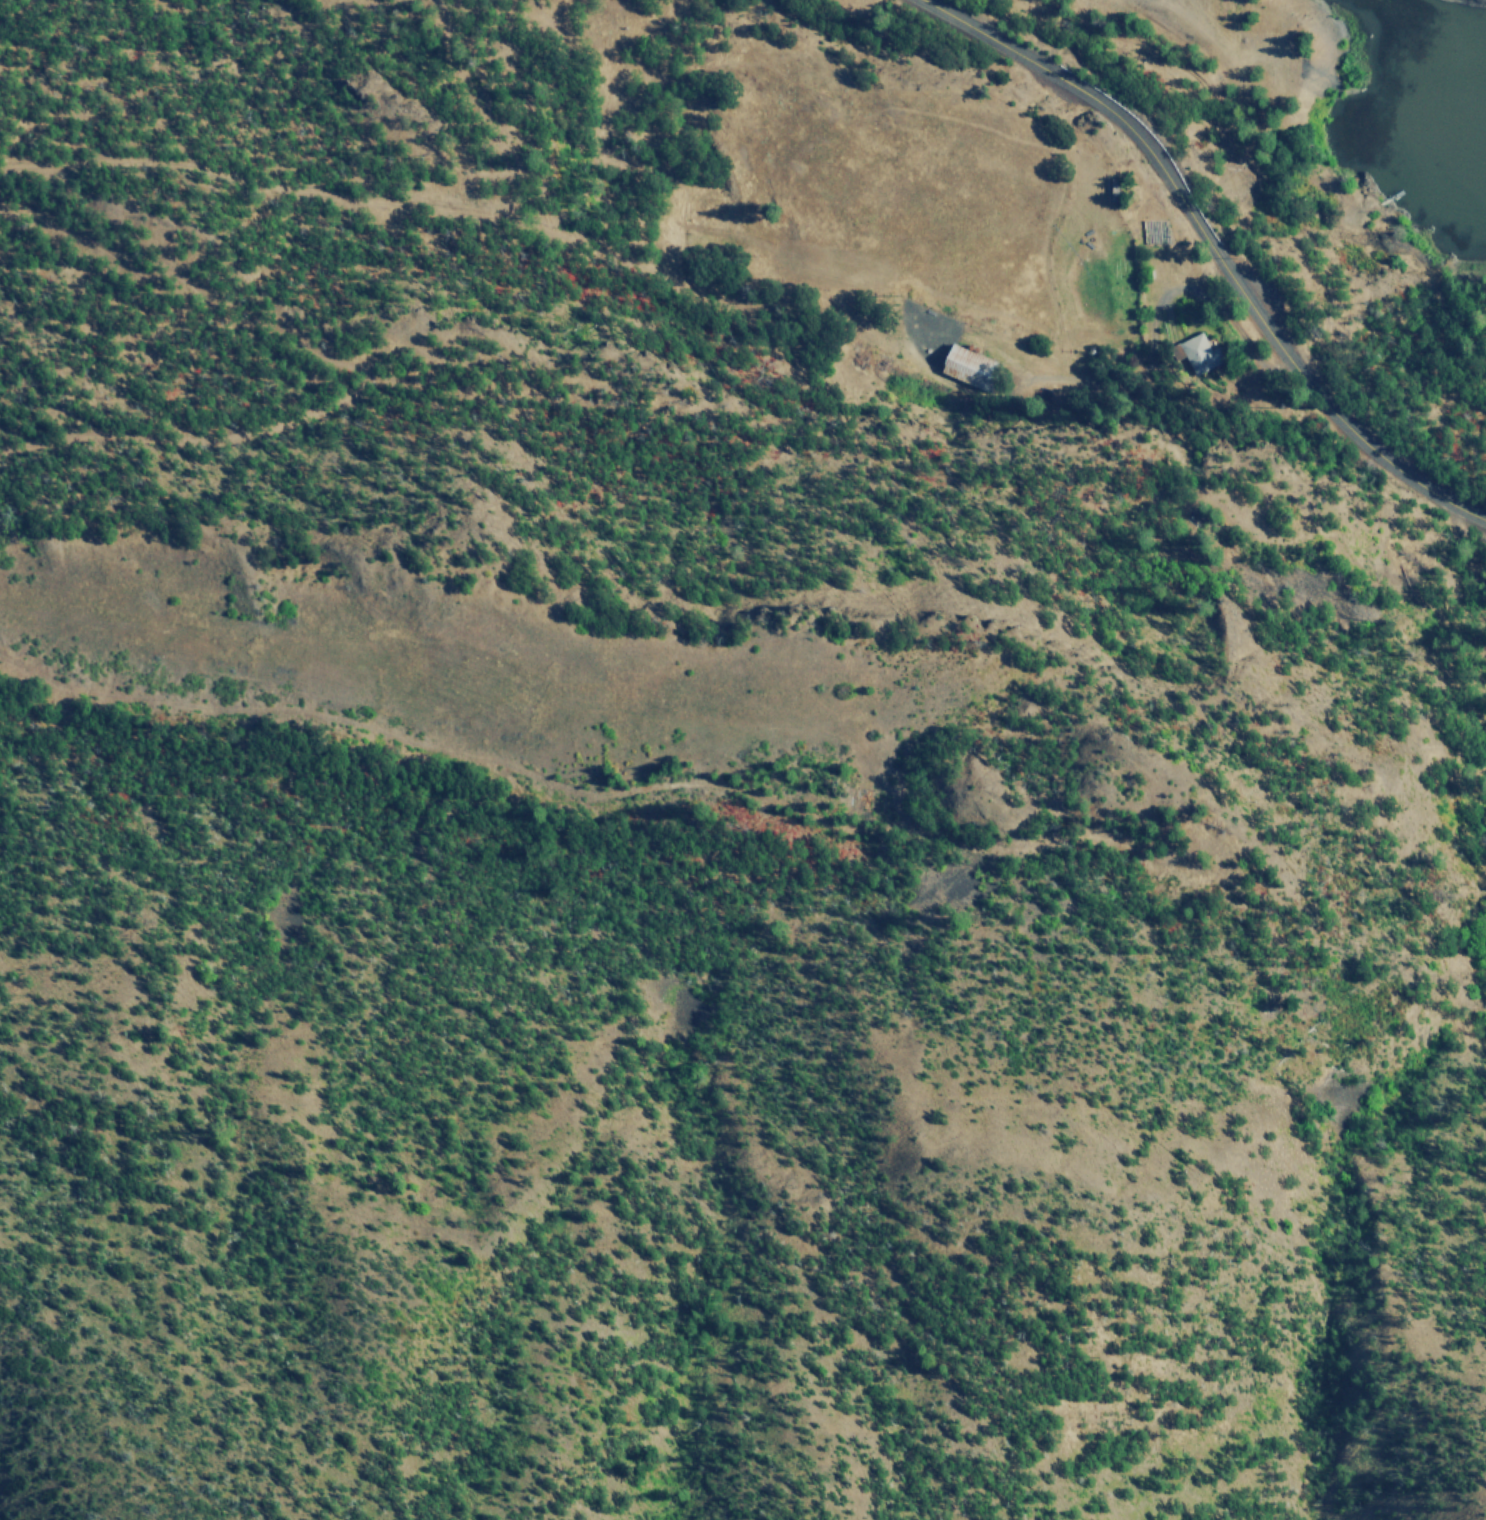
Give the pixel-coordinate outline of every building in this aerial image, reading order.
[(1191,380),(1222,365),(1215,350),(1210,352),(1200,331),(1174,343),(1191,380)] [(940,373),(987,394),(1000,365),(954,344),(940,373)]
